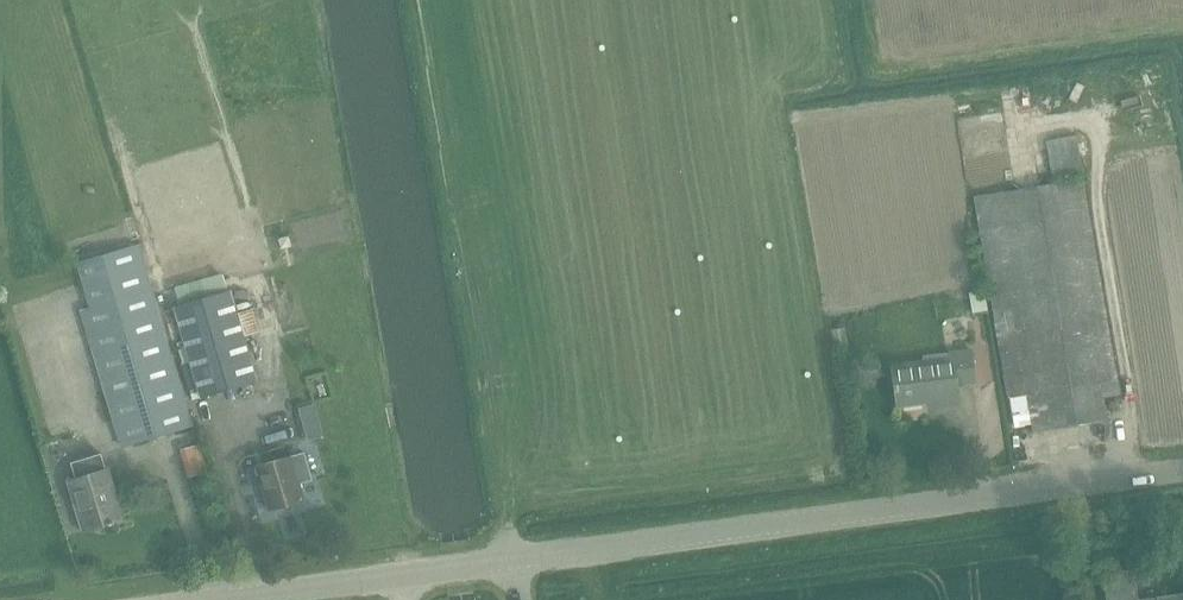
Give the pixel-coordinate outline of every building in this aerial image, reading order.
[(1075,134),(1045,139),(1052,176),(1082,171),(1075,134)] [(974,195),(989,288),(1007,398),(1028,394),(1034,432),(1108,419),(1103,391),(1120,389),(1118,379),(1084,177),(974,195)] [(78,260),(92,305),(151,291),(136,243),(78,260)] [(229,288),(174,305),(187,347),(178,349),(182,362),(190,360),(195,375),(186,378),(192,399),(201,397),(256,380),(243,336),(257,332),(250,307),(236,311),(229,288)] [(151,291),(92,305),(81,309),(122,446),(194,425),(192,420),(190,421),(151,291)] [(971,313),(987,311),(985,291),(968,293),(971,313)] [(843,328),(831,330),(834,347),(846,345),(843,328)] [(893,364),(897,404),(901,404),(938,399),(939,408),(959,405),(957,385),(976,382),(972,349),(952,351),(953,357),(946,358),(893,364)] [(317,420),(302,425),(306,441),(315,438),(322,436),(317,420)] [(290,455),(257,465),(269,508),(302,498),(298,483),(311,479),(303,452),(290,456),(290,455)] [(68,480),(83,530),(123,518),(108,468),(105,469),(100,453),(71,462),(76,478),(68,480)] [(1164,595),(1157,596),(1138,599),(1134,568),(1102,572),(1106,599),(1182,599),(1182,592),(1164,595)]
